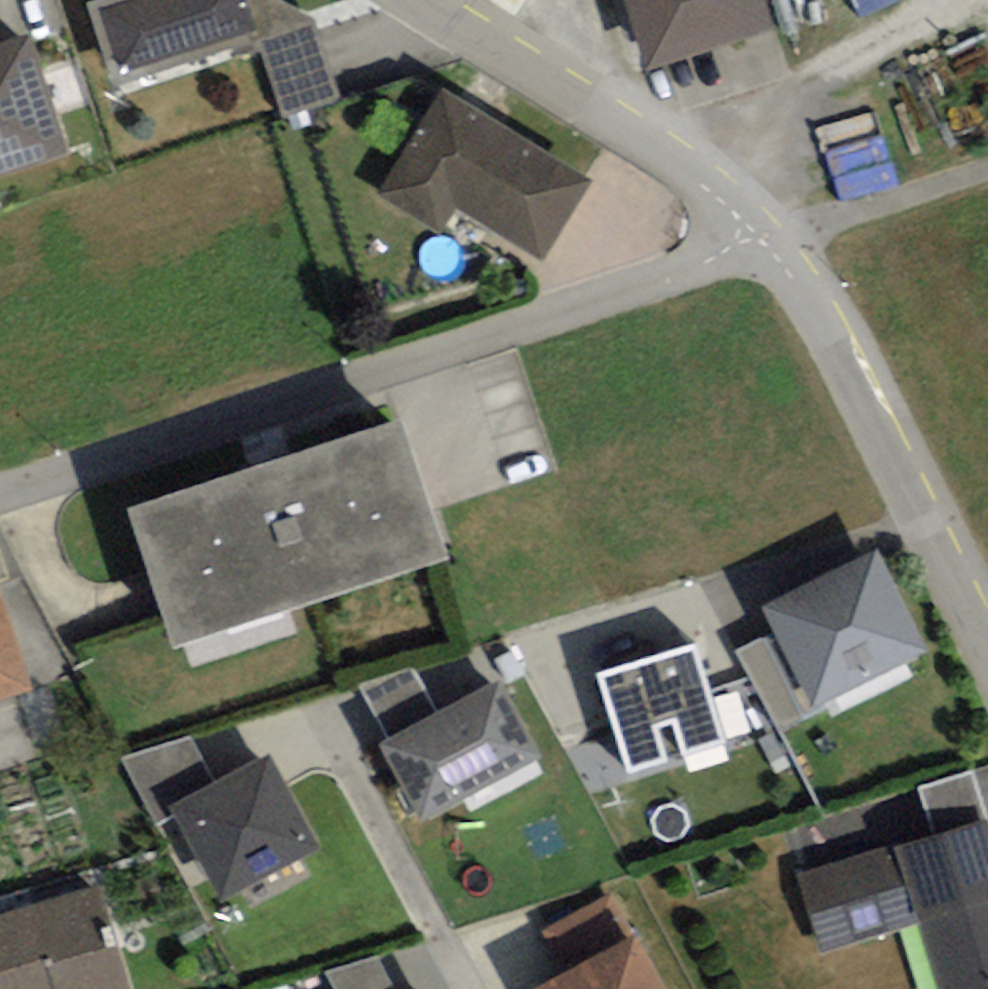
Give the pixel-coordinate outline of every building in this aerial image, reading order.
[(91,9),(118,89),(256,43),(242,0),(118,0),(91,9)] [(634,61),(756,23),(748,0),(615,0),(634,61)] [(78,141),(32,17),(0,29),(0,170),(78,141)] [(571,180),(433,93),(373,188),(433,225),(447,203),(525,252),(571,180)] [(388,423),(120,511),(165,647),(433,558),(388,423)] [(866,561),(762,610),(805,701),(909,652),(866,561)] [(12,685),(0,648),(0,689),(12,685)] [(686,648),(594,676),(623,766),(714,737),(686,648)] [(491,689),(379,750),(415,817),(527,756),(491,689)] [(319,839),(267,746),(167,802),(219,895),(319,839)] [(799,879),(818,946),(918,917),(939,988),(987,988),(987,852),(981,827),(799,879)] [(91,896),(0,924),(0,988),(120,988),(91,896)] [(534,988),(650,988),(625,942),(534,988)]
